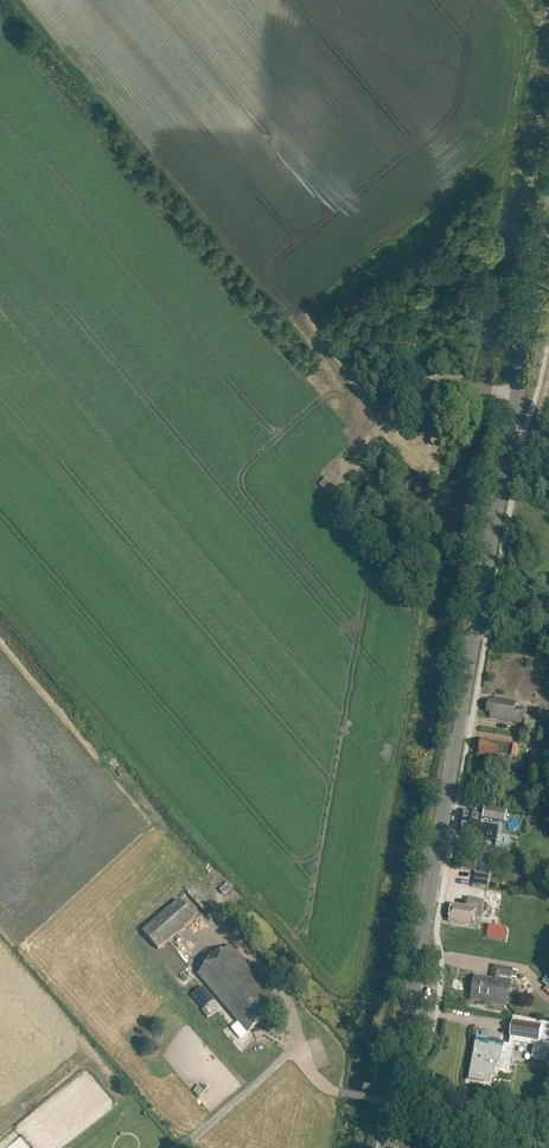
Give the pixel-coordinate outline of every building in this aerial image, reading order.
[(326,494),(333,491),(329,480),(321,483),(326,494)] [(491,714),(490,718),(522,724),(524,710),(515,709),(516,703),(493,699),(493,702),(489,702),(487,713),(491,714)] [(525,719),(523,734),(542,737),(544,728),(538,727),(539,722),(525,719)] [(516,759),(518,747),(510,745),(510,746),(482,741),(479,756),(500,760),(501,755),(508,757),(516,759)] [(482,818),(505,822),(507,811),(484,807),(482,818)] [(461,833),(476,835),(475,837),(496,841),(498,828),(483,826),(484,823),(480,823),(481,817),(465,815),(461,833)] [(452,906),(450,922),(473,926),(474,918),(481,919),(484,902),(470,899),(468,909),(452,906)] [(145,928),(161,947),(194,919),(178,900),(145,928)] [(499,925),(491,924),(489,938),(502,941),(504,932),(497,931),(499,925)] [(230,947),(198,975),(239,1024),(247,1033),(247,1034),(280,1006),(230,947)] [(492,981),(484,979),(484,980),(475,978),(472,997),(486,999),(486,1002),(506,1006),(511,978),(516,979),(517,971),(513,971),(513,970),(494,967),(492,981)] [(503,1047),(502,1049),(501,1055),(501,1056),(490,1054),(490,1053),(480,1052),(478,1064),(478,1065),(474,1067),(472,1080),(490,1083),(491,1078),(497,1079),(499,1069),(509,1071),(514,1042),(532,1046),(534,1046),(532,1059),(534,1062),(548,1065),(548,1025),(514,1017),(508,1046),(506,1046),(505,1046),(504,1046),(503,1046),(503,1047)] [(247,1033),(239,1024),(232,1029),(240,1039),(247,1033)] [(526,1112),(548,1116),(548,1105),(528,1101),(526,1112)]
